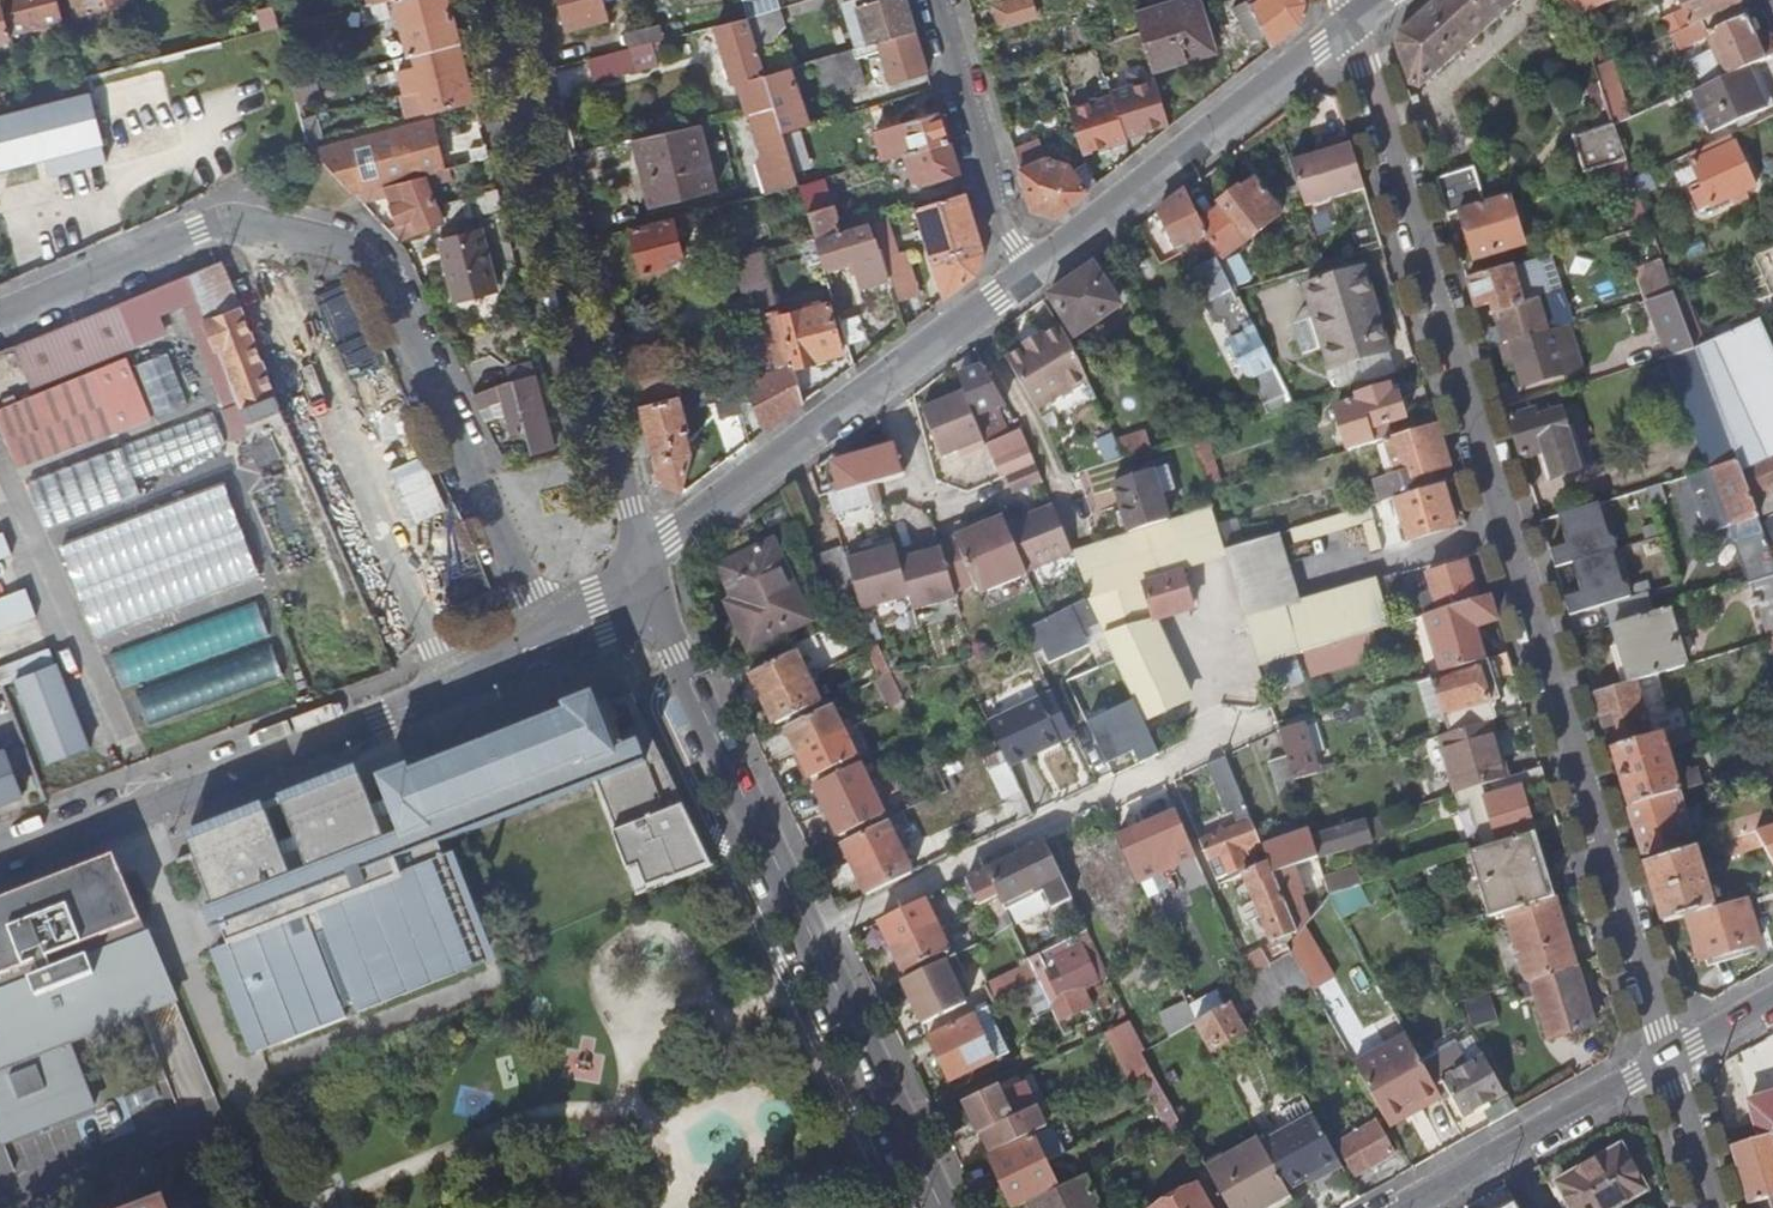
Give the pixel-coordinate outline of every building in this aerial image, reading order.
[(11,39),(10,34),(4,9),(2,0),(0,0),(0,41),(11,39)] [(63,21),(58,0),(5,0),(7,8),(4,9),(10,34),(63,21)] [(133,0),(74,0),(78,14),(133,0)] [(460,43),(449,0),(395,0),(410,55),(412,55),(460,43)] [(609,20),(604,0),(560,0),(568,30),(609,20)] [(744,4),(748,17),(772,10),(769,0),(756,0),(744,4)] [(914,29),(905,0),(852,0),(843,3),(850,26),(861,22),(868,44),(914,29)] [(1035,16),(1030,0),(1017,0),(993,7),(1000,27),(1035,16)] [(1213,52),(1197,0),(1184,0),(1134,14),(1139,31),(1151,70),(1213,52)] [(1299,24),(1305,4),(1304,0),(1246,0),(1248,3),(1265,36),(1270,45),(1272,44),(1299,24)] [(1409,87),(1420,89),(1519,0),(1436,0),(1398,34),(1396,45),(1409,87)] [(1578,15),(1580,18),(1619,0),(1565,0),(1578,15)] [(1740,4),(1738,0),(1679,0),(1691,27),(1701,22),(1740,4)] [(1251,44),(1265,36),(1248,3),(1234,10),(1251,44)] [(1740,4),(1701,22),(1691,27),(1672,35),(1680,53),(1709,39),(1714,52),(1725,77),(1748,66),(1765,59),(1740,4)] [(266,31),(278,27),(273,6),(259,10),(266,31)] [(756,45),(771,40),(781,28),(784,27),(778,8),(772,10),(748,17),(756,45)] [(748,113),(775,107),(766,76),(756,45),(748,17),(718,27),(734,81),(739,84),(748,113)] [(857,48),(868,44),(861,22),(850,26),(857,48)] [(845,86),(863,80),(856,58),(879,51),(890,84),(928,72),(914,29),(868,44),(857,48),(834,54),(845,86)] [(188,92),(215,86),(211,72),(228,68),(221,42),(151,60),(138,64),(146,90),(185,79),(188,92)] [(594,82),(658,65),(652,42),(588,59),(594,82)] [(427,112),(475,99),(460,43),(412,55),(415,66),(398,70),(405,94),(421,89),(427,112)] [(1690,62),(1702,87),(1725,77),(1714,52),(1690,62)] [(783,132),(797,129),(808,125),(793,77),(809,71),(807,63),(766,76),(775,107),(783,132)] [(1611,63),(1596,70),(1612,127),(1628,121),(1611,63)] [(294,85),(322,77),(318,66),(291,73),(294,85)] [(1767,109),(1748,66),(1725,77),(1692,92),(1711,134),(1767,109)] [(299,104),(335,94),(330,75),(322,77),(294,85),(299,104)] [(1110,97),(1070,110),(1083,152),(1125,139),(1124,136),(1167,123),(1154,80),(1109,94),(1110,97)] [(103,143),(90,92),(30,108),(0,116),(0,171),(42,160),(47,179),(107,162),(102,144),(103,143)] [(767,194),(799,185),(783,132),(775,107),(748,113),(761,156),(757,162),(767,194)] [(913,151),(948,140),(940,112),(876,131),(885,160),(906,153),(913,151)] [(384,186),(422,176),(443,170),(431,122),(316,151),(355,194),(384,186)] [(652,208),(716,191),(700,124),(635,139),(652,208)] [(1612,127),(1574,138),(1585,174),(1625,161),(1612,127)] [(1289,163),(1304,208),(1363,189),(1346,135),(1326,141),(1329,149),(1315,154),(1289,163)] [(1733,136),(1687,156),(1703,191),(1692,195),(1700,213),(1755,188),(1733,136)] [(917,185),(958,171),(948,140),(913,151),(906,153),(917,185)] [(1054,216),(1087,190),(1078,175),(1071,164),(1048,156),(1043,158),(1038,141),(1015,149),(1021,167),(1019,168),(1032,208),(1054,216)] [(1312,146),(1315,154),(1329,149),(1326,141),(1312,146)] [(1087,190),(1097,182),(1088,168),(1078,175),(1087,190)] [(1473,168),(1437,180),(1447,216),(1459,213),(1485,204),(1473,168)] [(422,232),(442,222),(426,186),(451,179),(448,169),(443,170),(422,176),(384,186),(402,223),(409,237),(423,233),(422,232)] [(802,196),(828,187),(825,177),(814,181),(799,185),(802,195),(802,196)] [(1218,260),(1244,239),(1245,240),(1279,213),(1252,180),(1240,190),(1238,188),(1217,205),(1219,206),(1199,222),(1207,238),(1217,258),(1218,260)] [(467,219),(503,210),(498,190),(461,199),(467,219)] [(1174,249),(1191,241),(1193,245),(1207,238),(1199,222),(1184,191),(1157,212),(1174,249)] [(944,299),(975,276),(982,254),(964,192),(917,208),(944,299)] [(802,242),(816,239),(808,213),(806,207),(802,196),(802,195),(790,198),(802,242)] [(1485,204),(1459,213),(1475,262),(1480,260),(1506,251),(1524,246),(1509,197),(1485,204)] [(808,213),(833,205),(831,199),(806,207),(808,213)] [(816,239),(841,231),(833,205),(808,213),(816,239)] [(898,302),(918,296),(908,261),(900,263),(886,217),(874,221),(874,224),(898,302)] [(664,262),(683,257),(672,218),(631,229),(644,274),(666,268),(664,262)] [(449,238),(476,231),(474,221),(445,226),(449,238)] [(399,241),(409,237),(402,223),(388,230),(399,241)] [(864,287),(889,278),(873,224),(817,242),(824,267),(830,266),(855,258),(859,272),(864,287)] [(497,290),(482,229),(476,231),(449,238),(441,240),(457,300),(497,290)] [(1217,258),(1207,238),(1193,245),(1180,252),(1189,270),(1188,271),(1214,322),(1222,324),(1230,340),(1229,341),(1248,380),(1250,379),(1267,413),(1290,406),(1244,314),(1234,292),(1218,260),(1217,258)] [(1506,251),(1480,260),(1483,268),(1509,261),(1506,251)] [(756,315),(777,310),(762,253),(733,260),(749,317),(756,315)] [(1538,299),(1538,300),(1564,292),(1553,256),(1512,268),(1523,303),(1538,299)] [(855,258),(830,266),(831,272),(850,266),(853,274),(859,272),(855,258)] [(221,261),(169,283),(177,301),(187,296),(193,310),(200,307),(226,370),(215,374),(225,397),(235,393),(253,436),(287,421),(249,324),(221,261)] [(1662,261),(1637,270),(1648,301),(1673,293),(1662,261)] [(1072,338),(1112,311),(1106,300),(1111,297),(1090,265),(1046,296),(1072,338)] [(1468,282),(1476,309),(1491,304),(1505,345),(1548,332),(1538,300),(1538,299),(1523,303),(1512,268),(1468,282)] [(363,269),(319,287),(371,415),(415,397),(363,269)] [(1295,358),(1318,352),(1323,370),(1386,352),(1362,269),(1277,294),(1295,358)] [(874,298),(894,292),(889,278),(864,287),(866,295),(874,298)] [(497,290),(457,300),(458,304),(498,294),(497,290)] [(1669,357),(1695,349),(1673,293),(1648,301),(1669,357)] [(811,362),(842,353),(829,304),(779,318),(793,371),(812,366),(811,362)] [(764,433),(803,405),(793,371),(779,318),(777,310),(756,315),(772,372),(746,386),(758,419),(764,433)] [(1772,380),(1772,355),(1758,320),(1695,349),(1715,405),(1739,395),(1758,386),(1772,380)] [(722,339),(736,335),(732,321),(718,325),(722,339)] [(1034,411),(1085,381),(1070,347),(1057,326),(1040,336),(1039,332),(1017,345),(1020,348),(1003,358),(1034,411)] [(1505,345),(1500,346),(1505,363),(1516,360),(1524,385),(1562,374),(1557,357),(1551,338),(1557,336),(1555,329),(1548,332),(1505,345)] [(1551,338),(1557,357),(1567,355),(1561,336),(1557,336),(1551,338)] [(641,408),(681,397),(668,348),(628,358),(641,408)] [(171,349),(139,361),(159,415),(191,403),(171,349)] [(1715,405),(1695,349),(1669,357),(1711,470),(1737,462),(1715,405)] [(19,468),(156,417),(133,355),(0,404),(0,416),(19,468)] [(533,454),(554,448),(541,396),(543,390),(540,380),(535,375),(534,375),(531,364),(503,371),(506,382),(495,385),(489,387),(473,395),(481,413),(492,409),(491,402),(508,396),(510,403),(518,434),(528,432),(533,454)] [(985,444),(1002,436),(991,408),(1002,404),(982,368),(956,377),(963,393),(985,444)] [(1715,405),(1737,462),(1751,498),(1772,488),(1772,380),(1758,386),(1766,403),(1747,412),(1739,395),(1715,405)] [(683,492),(693,454),(687,434),(690,433),(684,411),(716,402),(721,418),(741,412),(736,389),(734,383),(681,397),(641,408),(661,485),(683,492)] [(745,423),(758,419),(746,386),(736,389),(741,412),(745,423)] [(1346,452),(1373,443),(1389,438),(1385,425),(1404,419),(1396,394),(1391,396),(1388,386),(1355,397),(1357,401),(1334,409),(1346,452)] [(985,444),(963,393),(921,410),(941,457),(959,450),(964,448),(966,454),(985,446),(985,444)] [(492,409),(510,403),(508,396),(491,402),(492,409)] [(1509,418),(1522,458),(1538,454),(1541,466),(1549,463),(1554,479),(1588,468),(1578,436),(1569,439),(1561,411),(1549,415),(1547,407),(1509,418)] [(47,524),(145,491),(139,475),(230,444),(219,410),(30,474),(47,524)] [(1394,500),(1432,488),(1427,472),(1447,466),(1434,424),(1389,438),(1373,443),(1385,481),(1369,486),(1375,506),(1394,500)] [(1121,459),(1150,450),(1144,432),(1114,442),(1121,459)] [(1194,457),(1207,453),(1202,433),(1188,437),(1194,457)] [(831,494),(874,482),(902,473),(894,445),(832,465),(837,484),(829,487),(831,494)] [(989,461),(996,480),(1001,478),(1032,465),(1024,445),(989,461)] [(393,465),(415,520),(450,506),(427,451),(393,465)] [(1206,496),(1219,492),(1207,453),(1194,457),(1206,496)] [(1737,462),(1711,470),(1693,475),(1698,489),(1721,482),(1731,512),(1710,519),(1715,531),(1746,523),(1766,579),(1772,577),(1772,557),(1759,519),(1751,498),(1737,462)] [(1009,494),(1038,480),(1032,465),(1001,478),(1009,494)] [(1127,533),(1166,522),(1151,470),(1111,483),(1127,533)] [(96,632),(263,574),(230,481),(63,539),(96,632)] [(1407,542),(1453,528),(1440,486),(1432,488),(1394,500),(1407,542)] [(1295,527),(1299,539),(1374,517),(1371,504),(1295,527)] [(1049,505),(1004,525),(1025,573),(1070,553),(1070,552),(1049,505)] [(1579,562),(1610,553),(1615,551),(1612,542),(1606,539),(1596,506),(1565,515),(1571,534),(1565,536),(1568,546),(1551,552),(1556,569),(1579,562)] [(1090,600),(1179,572),(1225,558),(1223,553),(1210,508),(1166,522),(1127,533),(1092,545),(1070,552),(1070,553),(1090,600)] [(974,584),(979,595),(1025,575),(1025,573),(1004,525),(1000,517),(953,537),(974,584)] [(0,531),(0,559),(13,554),(3,530),(0,531)] [(953,593),(974,584),(953,537),(939,544),(940,549),(953,593)] [(1258,667),(1355,636),(1372,631),(1386,627),(1372,581),(1290,605),(1270,539),(1223,553),(1225,558),(1258,667)] [(809,620),(772,541),(728,562),(727,564),(719,568),(740,614),(733,618),(747,649),(809,620)] [(844,556),(860,611),(908,596),(895,554),(893,547),(864,555),(862,549),(844,556)] [(913,549),(895,554),(908,596),(912,610),(955,597),(953,593),(940,549),(923,553),(915,554),(913,549)] [(1565,599),(1571,617),(1630,598),(1627,589),(1621,586),(1610,553),(1579,562),(1585,581),(1579,583),(1582,594),(1565,599)] [(1436,612),(1475,599),(1464,563),(1425,574),(1436,612)] [(1142,722),(1185,702),(1154,620),(1190,607),(1179,572),(1090,600),(1085,601),(1096,624),(1096,625),(1142,722)] [(1766,579),(1750,583),(1754,600),(1748,601),(1750,609),(1757,607),(1767,641),(1772,639),(1772,577),(1766,579)] [(0,599),(0,631),(37,616),(26,588),(0,599)] [(1446,670),(1482,659),(1471,625),(1494,618),(1487,595),(1475,599),(1436,612),(1428,614),(1446,670)] [(264,601),(112,647),(122,681),(274,635),(264,601)] [(837,625),(861,614),(860,611),(857,601),(832,612),(837,625)] [(1087,629),(1096,624),(1085,601),(1071,609),(1085,640),(1091,637),(1087,629)] [(1668,608),(1615,624),(1625,658),(1618,661),(1625,685),(1636,682),(1685,666),(1668,608)] [(1050,663),(1087,645),(1085,640),(1071,609),(1045,621),(1022,633),(1028,645),(1039,640),(1050,663)] [(868,629),(874,642),(880,639),(874,626),(868,629)] [(1359,650),(1376,644),(1372,631),(1355,636),(1356,640),(1359,650)] [(1043,677),(1053,672),(1050,663),(1039,640),(1028,645),(1043,677)] [(1309,673),(1361,658),(1359,650),(1356,640),(1304,657),(1309,673)] [(276,641),(139,686),(150,721),(288,677),(276,641)] [(0,667),(0,676),(4,685),(13,682),(17,680),(20,688),(49,764),(91,748),(59,663),(56,663),(50,648),(0,667)] [(763,699),(815,674),(812,668),(805,672),(795,653),(751,674),(748,667),(726,678),(732,690),(754,681),(763,699)] [(1486,658),(1476,661),(1477,665),(1417,684),(1423,702),(1437,698),(1443,716),(1448,734),(1487,722),(1494,720),(1489,702),(1499,699),(1486,658)] [(774,724),(820,702),(811,683),(818,680),(815,674),(763,699),(774,724)] [(1654,739),(1636,682),(1625,685),(1594,695),(1601,717),(1614,713),(1625,748),(1654,739)] [(1072,735),(1051,693),(1039,699),(1059,741),(1072,735)] [(1437,698),(1423,702),(1429,721),(1443,716),(1437,698)] [(262,805),(186,836),(193,855),(213,908),(204,912),(209,927),(219,924),(228,945),(218,949),(259,1051),(346,1017),(343,1008),(354,1004),(357,1013),(456,973),(456,972),(484,961),(436,839),(590,779),(621,859),(635,895),(711,867),(693,830),(658,755),(644,760),(637,743),(625,748),(606,705),(606,703),(604,704),(604,705),(595,709),(592,699),(564,710),(566,715),(410,776),(407,771),(380,782),(388,802),(371,809),(355,769),(278,798),(286,818),(294,840),(278,846),(270,825),(262,805)] [(1001,754),(1007,766),(1059,741),(1039,699),(987,724),(991,732),(1001,754)] [(786,728),(799,753),(811,778),(855,757),(846,739),(854,735),(848,723),(841,726),(831,707),(786,728)] [(1123,708),(1092,718),(1104,753),(1135,742),(1123,708)] [(1456,794),(1498,781),(1489,751),(1495,749),(1487,722),(1448,734),(1438,737),(1456,794)] [(1293,781),(1317,774),(1301,723),(1277,730),(1285,756),(1293,781)] [(1625,748),(1612,752),(1630,808),(1679,793),(1704,786),(1699,771),(1687,774),(1680,768),(1673,771),(1666,749),(1689,742),(1685,730),(1654,739),(1625,748)] [(1498,781),(1504,779),(1495,749),(1489,751),(1498,781)] [(24,796),(7,751),(0,753),(0,805),(24,796)] [(1000,797),(1018,788),(1007,766),(1001,754),(984,762),(1000,797)] [(1278,794),(1295,789),(1293,781),(1285,756),(1267,762),(1268,764),(1270,764),(1278,794)] [(815,786),(839,836),(883,815),(874,795),(881,791),(875,780),(868,783),(859,765),(815,786)] [(1480,849),(1534,832),(1522,793),(1545,785),(1540,768),(1505,779),(1504,779),(1498,781),(1456,794),(1452,795),(1456,808),(1466,805),(1483,800),(1492,829),(1475,834),(1480,849)] [(1236,819),(1249,814),(1232,773),(1219,779),(1236,819)] [(1630,808),(1644,857),(1674,848),(1672,840),(1691,834),(1679,793),(1630,808)] [(1730,841),(1756,833),(1772,828),(1772,812),(1768,797),(1721,811),(1730,841)] [(1475,834),(1492,829),(1483,800),(1466,805),(1475,834)] [(1134,885),(1195,856),(1176,813),(1115,841),(1134,885)] [(1317,859),(1369,842),(1368,839),(1383,834),(1378,819),(1311,839),(1317,859)] [(1221,875),(1245,865),(1243,861),(1264,850),(1263,848),(1251,820),(1199,841),(1207,861),(1213,858),(1221,875)] [(858,876),(867,894),(911,873),(901,853),(908,850),(903,838),(896,841),(887,823),(842,844),(851,861),(858,876)] [(1756,833),(1764,847),(1772,864),(1772,828),(1756,833)] [(1274,874),(1317,859),(1311,839),(1308,831),(1263,848),(1264,850),(1268,860),(1274,874)] [(1505,913),(1553,898),(1534,832),(1480,849),(1466,853),(1486,918),(1505,913)] [(1764,847),(1756,833),(1730,841),(1723,843),(1728,858),(1764,847)] [(1044,845),(985,873),(997,898),(1001,905),(1040,887),(1051,911),(1072,901),(1060,877),(1044,845)] [(1647,866),(1665,924),(1688,917),(1714,910),(1696,851),(1647,866)] [(174,1000),(122,874),(114,856),(77,871),(6,898),(0,900),(0,1138),(2,1144),(93,1108),(67,1042),(174,1000)] [(1249,977),(1291,953),(1287,946),(1298,932),(1274,874),(1268,860),(1244,873),(1273,944),(1241,960),(1249,977)] [(858,876),(851,861),(844,865),(851,879),(858,876)] [(978,907),(997,898),(985,873),(985,871),(966,881),(978,907)] [(1328,896),(1358,887),(1353,872),(1323,880),(1328,896)] [(1531,980),(1574,966),(1575,966),(1553,898),(1505,913),(1526,982),(1531,980)] [(891,947),(903,972),(947,950),(939,932),(946,928),(940,918),(933,922),(923,900),(879,922),(891,947)] [(1714,910),(1688,917),(1701,962),(1760,945),(1746,901),(1714,910)] [(1038,982),(1049,1005),(1108,976),(1087,932),(1027,960),(1029,964),(1038,982)] [(1256,1014),(1309,985),(1291,953),(1249,977),(1252,985),(1245,995),(1256,1014)] [(954,978),(964,973),(956,955),(945,960),(954,978)] [(922,1024),(966,1003),(954,978),(945,960),(901,981),(922,1024)] [(994,1003),(1025,988),(1038,982),(1029,964),(985,985),(994,1003)] [(1549,1039),(1592,1025),(1575,966),(1574,966),(1531,980),(1549,1039)] [(1037,1012),(1049,1006),(1049,1005),(1038,982),(1025,988),(1037,1012)] [(1159,1014),(1169,1037),(1192,1025),(1195,1023),(1196,1022),(1186,1002),(1159,1014)] [(1212,1052),(1245,1032),(1230,1003),(1196,1022),(1195,1023),(1212,1052)] [(951,1082),(995,1060),(987,1045),(1002,1038),(987,1007),(973,1013),(929,1035),(951,1082)] [(1130,1021),(1110,1031),(1123,1056),(1142,1047),(1130,1021)] [(1406,1036),(1376,1052),(1379,1059),(1409,1043),(1406,1036)] [(1002,1038),(987,1045),(995,1060),(1009,1054),(1002,1038)] [(1376,1052),(1353,1066),(1382,1118),(1435,1088),(1425,1072),(1409,1043),(1379,1059),(1376,1052)] [(1142,1047),(1123,1056),(1136,1084),(1140,1082),(1153,1076),(1140,1053),(1144,1051),(1142,1047)] [(1440,1080),(1465,1067),(1459,1054),(1433,1067),(1440,1080)] [(1439,1096),(1448,1092),(1461,1117),(1502,1095),(1483,1059),(1465,1067),(1440,1080),(1433,1067),(1425,1072),(1435,1088),(1439,1096)] [(1029,1075),(1006,1085),(1018,1110),(1040,1100),(1029,1075)] [(1155,1109),(1168,1102),(1153,1076),(1140,1082),(1155,1109)] [(997,1085),(961,1102),(977,1135),(979,1135),(989,1155),(1031,1135),(1021,1114),(1012,1118),(997,1085)] [(1435,1088),(1382,1118),(1388,1128),(1440,1099),(1435,1088)] [(1762,1139),(1772,1135),(1772,1095),(1751,1102),(1762,1139)] [(94,1143),(137,1126),(126,1096),(83,1113),(94,1143)] [(1170,1135),(1182,1128),(1168,1102),(1155,1109),(1170,1135)] [(1257,1140),(1206,1170),(1227,1207),(1266,1207),(1288,1195),(1286,1192),(1312,1177),(1315,1182),(1341,1167),(1312,1114),(1260,1144),(1257,1140)] [(1393,1154),(1374,1122),(1336,1145),(1355,1175),(1393,1154)] [(1000,1183),(1044,1162),(1062,1154),(1049,1126),(1031,1135),(989,1155),(987,1156),(1000,1183)] [(1733,1148),(1751,1205),(1772,1198),(1772,1140),(1772,1135),(1762,1139),(1733,1148)] [(1618,1148),(1556,1184),(1570,1207),(1607,1207),(1641,1188),(1618,1148)] [(1057,1189),(1044,1162),(1000,1183),(1012,1207),(1017,1207),(1028,1203),(1057,1189)] [(1084,1175),(1057,1189),(1028,1203),(1030,1207),(1100,1207),(1084,1175)] [(1197,1186),(1157,1207),(1210,1207),(1197,1186)]
